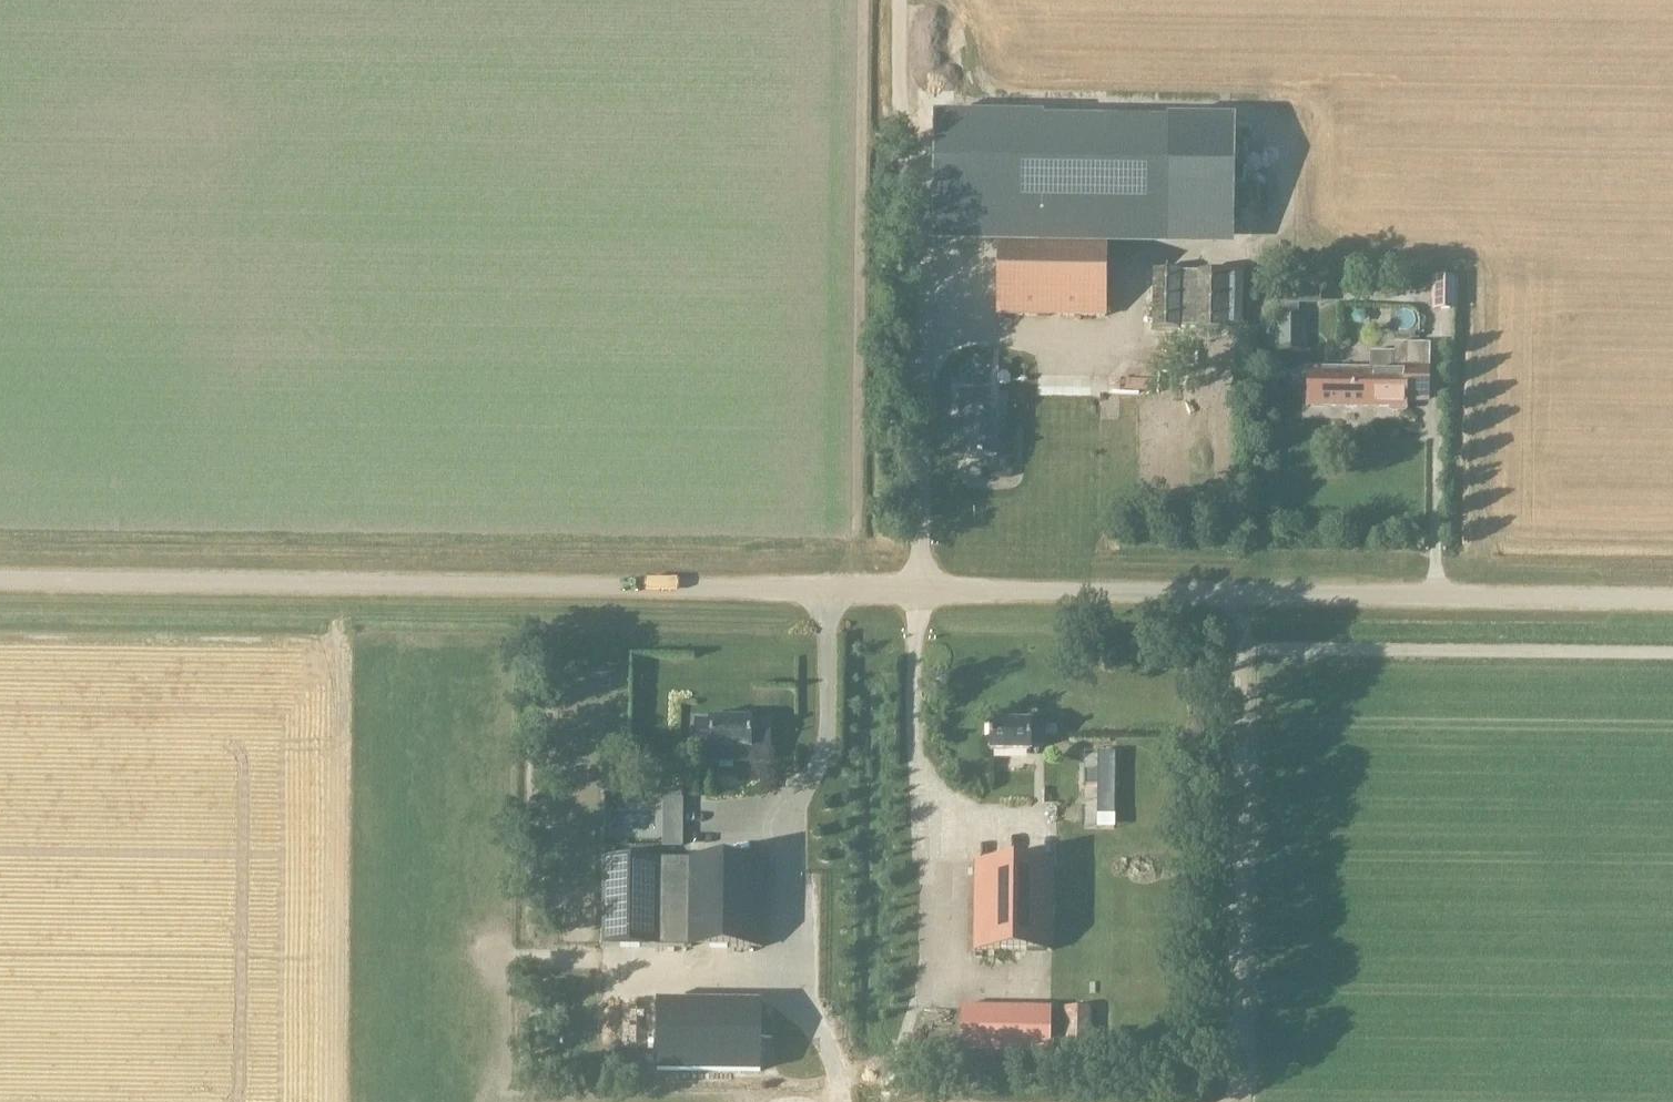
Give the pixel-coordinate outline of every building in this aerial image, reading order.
[(933,120),(932,214),(1166,218),(1167,124),(933,120)] [(1167,124),(1166,218),(1234,219),(1235,125),(1167,124)] [(999,245),(998,315),(1105,316),(1105,246),(999,245)] [(1240,272),(1224,271),(1197,271),(1181,271),(1152,271),(1151,328),(1239,329),(1240,272)] [(1434,278),(1434,309),(1455,309),(1455,278),(1434,278)] [(1304,317),(1294,317),(1278,317),(1277,348),(1307,348),(1307,334),(1304,334),(1304,317)] [(1428,343),(1422,343),(1394,343),(1394,352),(1370,352),(1370,372),(1373,372),(1372,406),(1405,407),(1405,398),(1427,398),(1428,343)] [(1339,406),(1340,372),(1307,372),(1307,405),(1339,406)] [(1373,372),(1370,372),(1340,372),(1339,406),(1372,406),(1373,372)] [(1436,410),(1436,399),(1416,400),(1416,411),(1436,410)] [(964,459),(995,459),(995,417),(987,417),(988,403),(965,403),(965,416),(964,459)] [(749,762),(749,749),(750,720),(709,719),(695,719),(695,762),(749,762)] [(1043,744),(1043,723),(1029,723),(1029,722),(989,722),(989,751),(1029,751),(1029,744),(1043,744)] [(1113,753),(1096,752),(1096,770),(1084,770),(1084,784),(1095,784),(1096,814),(1114,815),(1113,753)] [(677,834),(642,834),(642,846),(677,846),(677,834)] [(761,946),(762,859),(602,858),(602,946),(761,946)] [(1051,950),(1052,863),(975,862),(974,949),(1051,950)] [(772,1022),(761,1021),(761,1004),(657,1003),(657,1071),(760,1072),(760,1038),(772,1038),(772,1022)] [(1050,1054),(1050,1007),(960,1006),(959,1053),(1050,1054)]
